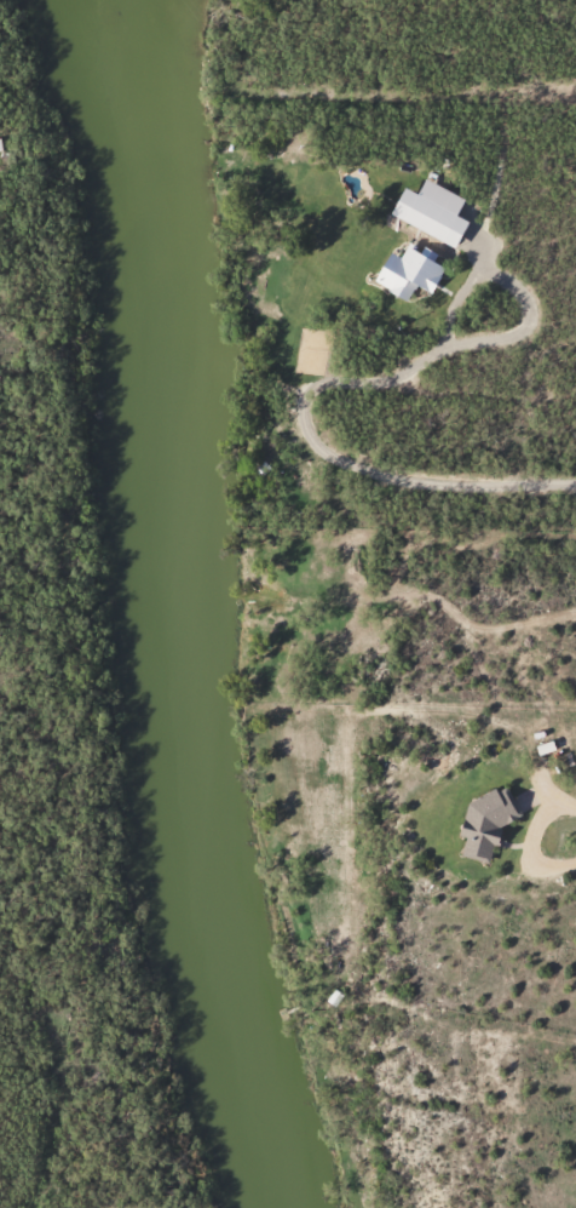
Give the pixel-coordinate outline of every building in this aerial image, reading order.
[(424,194),(412,188),(399,217),(464,247),(475,223),(462,217),(470,199),(430,181),(424,194)] [(382,286),(414,299),(420,286),(439,294),(452,264),(411,246),(406,258),(395,253),(382,286)] [(467,855),(494,861),(498,846),(512,838),(505,827),(527,814),(513,791),(501,788),(475,803),(467,834),(471,841),(467,855)]
